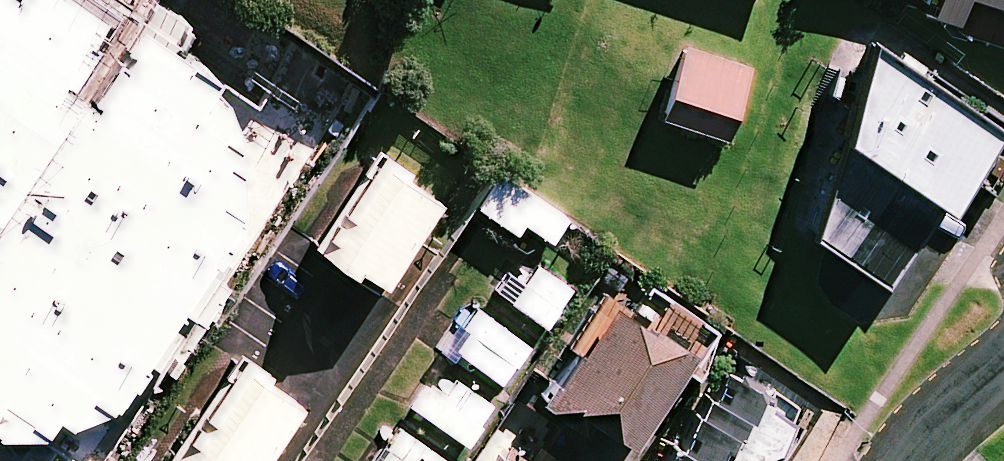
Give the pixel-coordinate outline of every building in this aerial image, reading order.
[(26,405),(26,400),(29,402),(40,387),(51,395),(97,377),(113,353),(116,355),(128,337),(125,335),(195,233),(199,235),(212,216),(208,214),(224,190),(224,143),(211,134),(224,115),(206,69),(194,60),(199,52),(122,0),(116,0),(104,18),(111,23),(105,31),(100,28),(71,70),(78,75),(68,90),(33,67),(45,49),(51,53),(77,16),(70,12),(78,0),(0,0),(0,405),(26,405)] [(931,12),(956,20),(962,0),(934,0),(931,12)] [(995,116),(873,33),(843,127),(812,228),(888,276),(943,194),(995,116)] [(751,66),(685,45),(663,117),(728,138),(751,66)] [(440,198),(375,155),(316,242),(381,286),(440,198)] [(566,217),(501,172),(478,205),(516,232),(525,219),(551,237),(566,217)] [(573,287),(539,263),(513,300),(547,324),(573,287)] [(696,315),(667,295),(647,322),(607,292),(570,348),(534,392),(581,426),(592,412),(628,439),(704,334),(696,315)] [(530,347),(483,312),(456,348),(503,384),(530,347)] [(239,357),(167,460),(261,460),(303,401),(239,357)] [(728,367),(717,394),(709,392),(702,411),(697,409),(683,444),(675,441),(667,460),(759,460),(767,444),(777,439),(793,405),(728,367)] [(457,380),(445,396),(425,383),(410,404),(468,443),(494,405),(457,380)] [(401,428),(378,460),(448,460),(401,428)] [(520,431),(499,460),(562,460),(520,431)]
